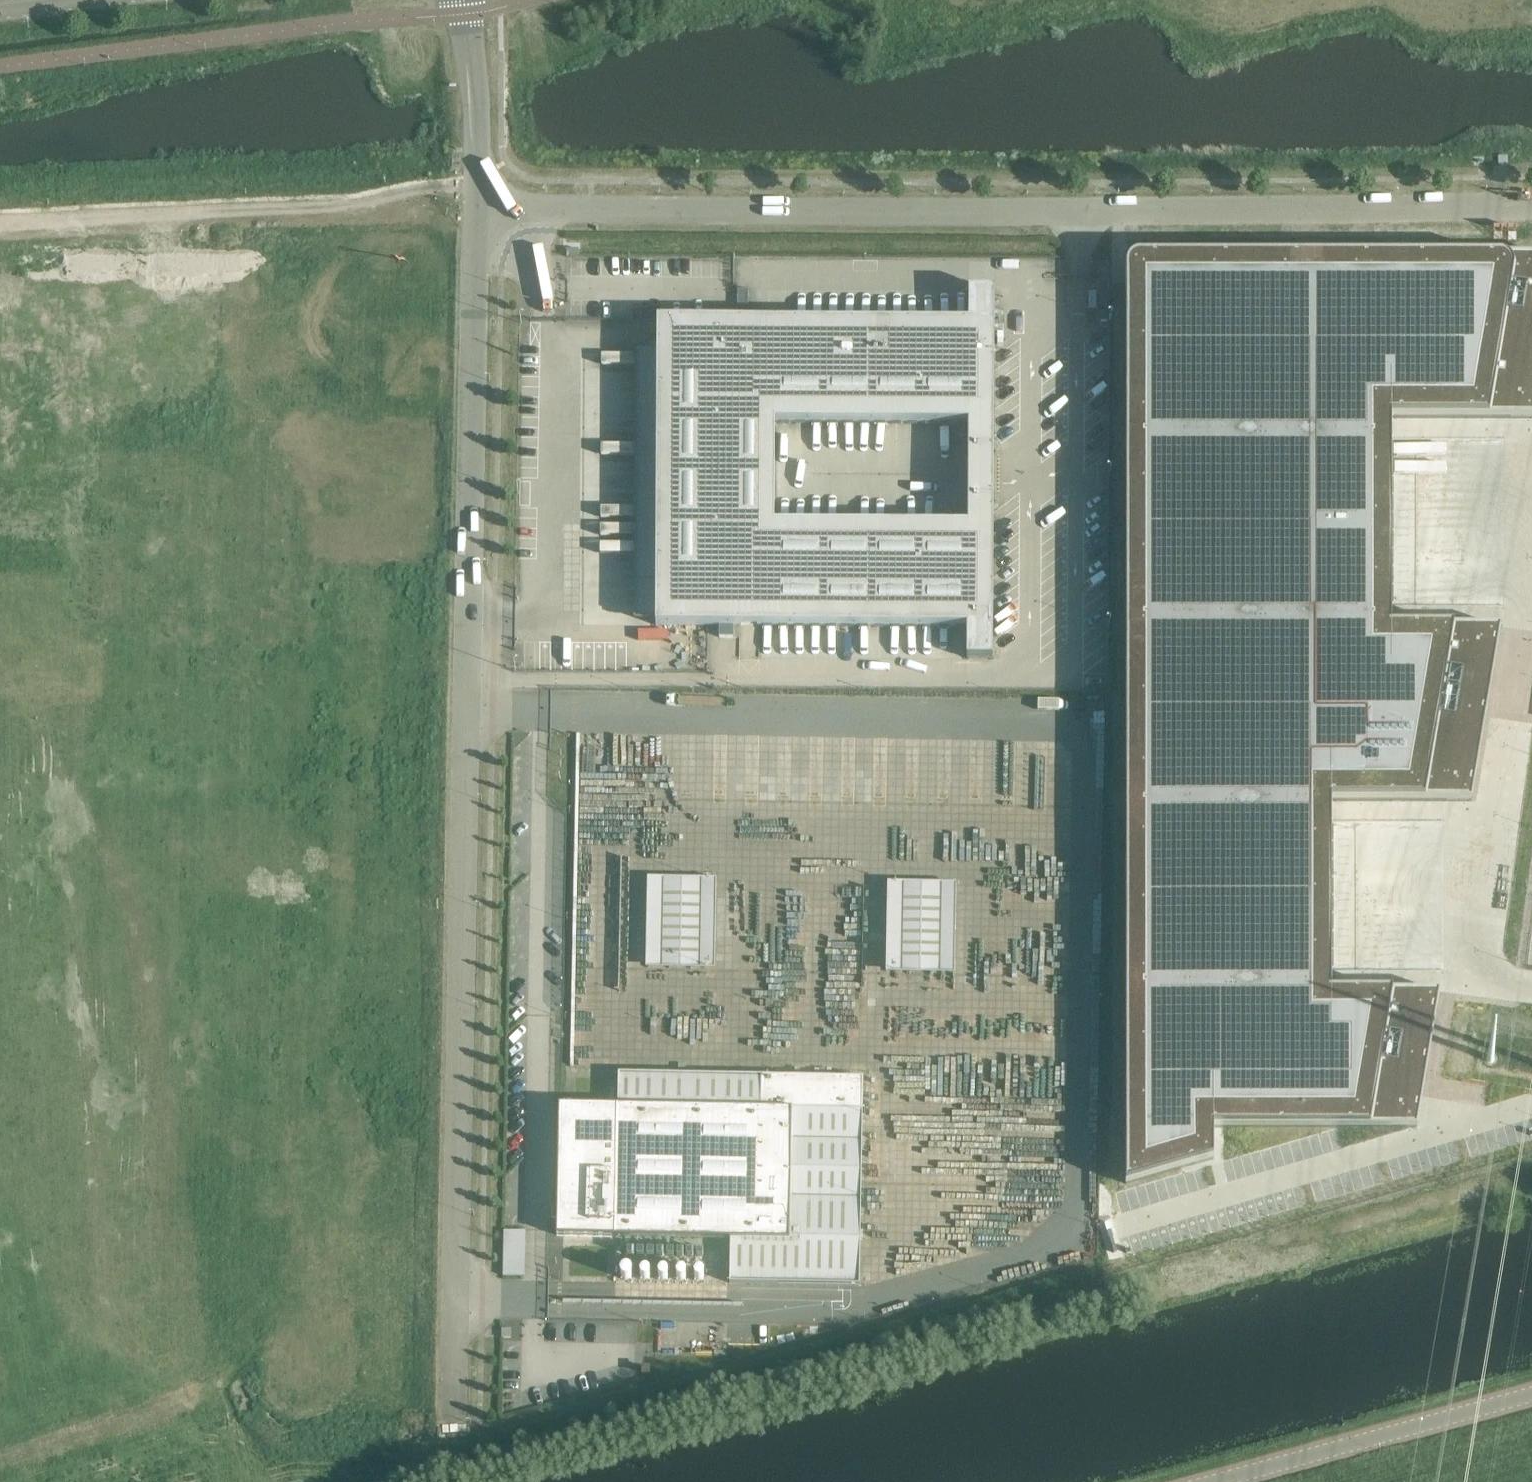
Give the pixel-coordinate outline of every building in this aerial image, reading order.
[(969,321),(657,320),(657,325),(656,625),(719,625),(719,637),(734,637),(734,625),(967,627),(967,658),(993,659),(993,467),(994,290),(969,290),(969,321)] [(1100,292),(1091,292),(1091,308),(1100,308),(1100,292)] [(1165,321),(1165,1175),(1394,1175),(1531,626),(1531,321),(1165,321)] [(715,871),(647,871),(646,961),(713,962),(715,871)] [(953,876),(888,875),(886,964),(951,965),(953,876)] [(761,1108),(559,1104),(557,1207),(553,1207),(553,1209),(558,1209),(557,1217),(552,1217),(552,1219),(557,1219),(557,1235),(789,1240),(792,1110),(863,1111),(864,1078),(761,1076),(761,1108)] [(505,1228),(505,1274),(526,1274),(527,1228),(505,1228)]
